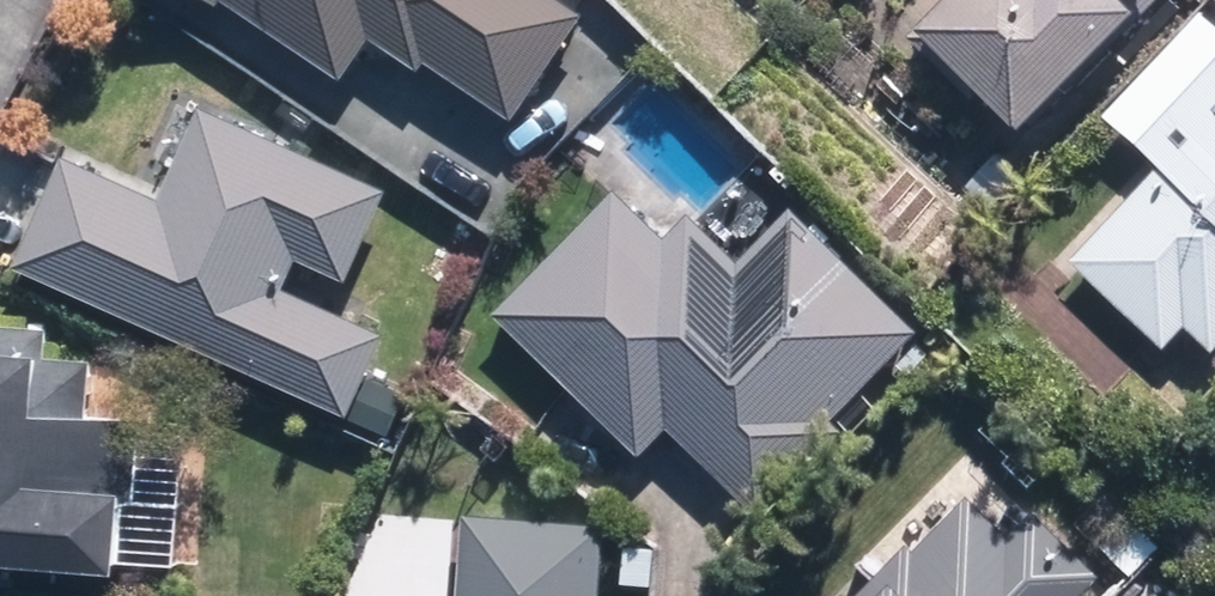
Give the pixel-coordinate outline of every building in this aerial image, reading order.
[(333,78),(362,34),(414,69),(420,60),(506,118),(578,13),(558,0),(217,0),(333,78)] [(1072,82),(1151,0),(929,0),(908,22),(911,26),(904,33),(975,101),(980,96),(1010,125),(1061,73),(1072,82)] [(1131,141),(1155,163),(1065,259),(1160,346),(1181,325),(1207,350),(1214,342),(1214,51),(1131,141)] [(57,153),(8,265),(341,414),(378,332),(276,286),(290,258),(341,280),(381,188),(194,105),(154,197),(57,153)] [(659,236),(609,187),(488,312),(634,453),(660,425),(754,514),(835,430),(824,419),(910,331),(782,208),(732,260),(681,213),(659,236)] [(0,326),(0,595),(126,595),(134,420),(93,418),(96,360),(45,358),(47,328),(0,326)] [(1094,575),(1028,511),(1025,515),(1007,497),(986,518),(963,494),(909,550),(900,541),(848,595),(1073,595),(1094,575)] [(599,523),(458,514),(452,595),(593,595),(599,523)] [(651,549),(621,545),(618,584),(649,586),(651,549)]
